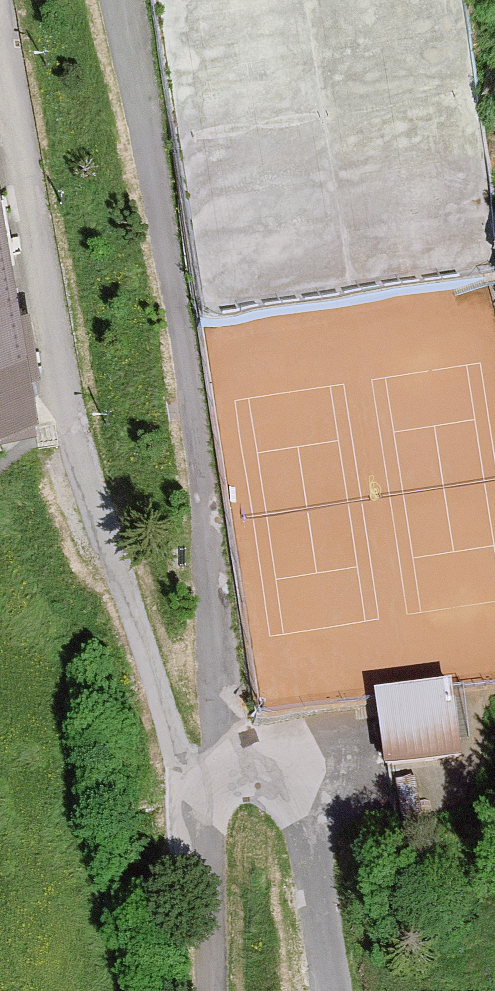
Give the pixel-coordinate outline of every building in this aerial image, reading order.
[(12,278),(3,218),(0,218),(0,280),(12,278)] [(21,337),(12,278),(0,280),(0,341),(21,337)] [(31,400),(21,337),(0,341),(0,404),(31,400)] [(456,764),(446,689),(376,699),(386,773),(456,764)]
